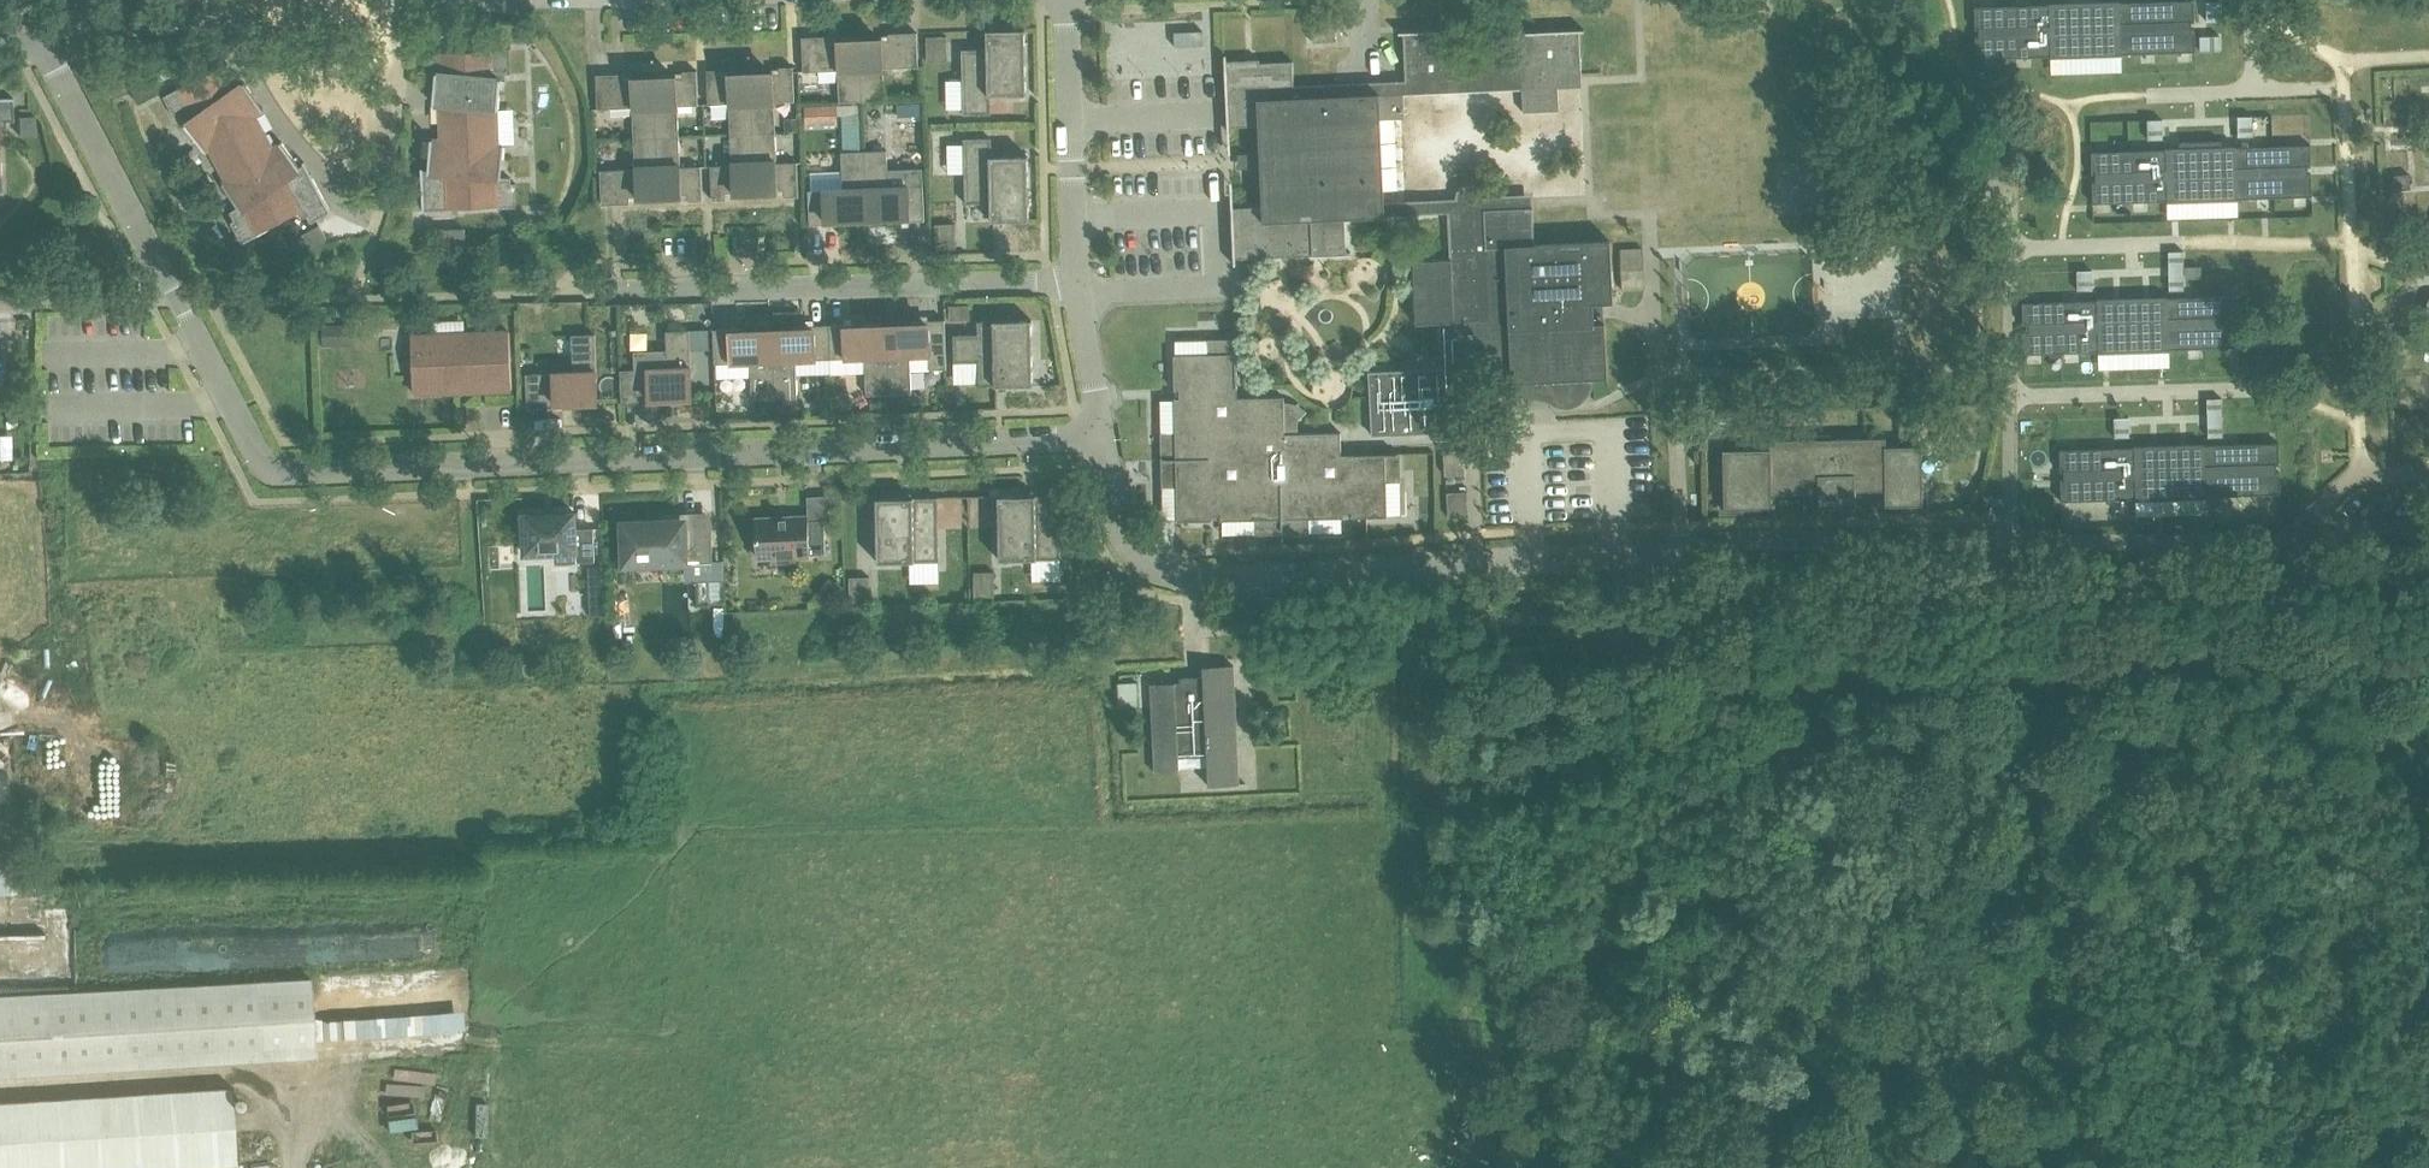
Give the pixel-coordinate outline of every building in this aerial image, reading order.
[(122,4),(122,16),(142,15),(142,0),(130,0),(122,0),(122,4)] [(2195,11),(2195,0),(2153,2),(2120,3),(2120,1),(2103,2),(2067,3),(2050,3),(2050,5),(2015,6),(1975,8),(1976,18),(1976,30),(1980,29),(1980,37),(1976,37),(1977,49),(1977,59),(2052,56),(2052,58),(2078,57),(2122,56),(2122,54),(2154,53),(2196,51),(2196,40),(2196,30),(2192,30),(2192,22),(2195,22),(2195,11)] [(2222,1),(2207,2),(2208,22),(2223,21),(2222,1)] [(1335,13),(1312,14),(1313,40),(1336,39),(1335,13)] [(964,114),(992,114),(992,95),(1027,94),(1026,29),(987,30),(988,49),(963,49),(964,114)] [(1227,55),(1225,55),(1227,100),(1228,114),(1228,128),(1229,132),(1231,132),(1230,127),(1261,125),(1262,153),(1245,154),(1245,156),(1245,157),(1246,167),(1246,168),(1262,168),(1264,206),(1234,208),(1234,203),(1232,203),(1233,221),(1234,255),(1235,265),(1237,265),(1236,259),(1325,254),(1332,254),(1352,253),(1352,252),(1346,252),(1345,217),(1449,213),(1533,210),(1532,195),(1487,197),(1486,193),(1484,190),(1482,188),(1478,186),(1475,186),(1468,186),(1464,187),(1461,189),(1458,191),(1457,195),(1457,199),(1384,202),(1381,119),(1405,118),(1404,94),(1523,89),(1524,112),(1560,111),(1558,75),(1582,74),(1580,31),(1585,31),(1585,30),(1555,31),(1519,33),(1519,34),(1524,34),(1524,51),(1459,54),(1457,31),(1462,31),(1462,29),(1436,30),(1399,32),(1399,34),(1404,33),(1407,81),(1400,81),(1338,84),(1295,86),(1294,61),(1261,63),(1260,59),(1257,60),(1245,60),(1227,61),(1227,55)] [(890,42),(861,44),(863,108),(886,107),(884,70),(920,69),(918,34),(890,36),(890,42)] [(2220,36),(2201,36),(2201,51),(2221,51),(2220,36)] [(948,37),(928,38),(929,62),(948,61),(948,37)] [(863,108),(861,44),(832,45),(831,38),(803,39),(804,73),(839,72),(841,109),(863,108)] [(476,51),(438,53),(439,73),(436,73),(434,103),(440,104),(442,131),(498,129),(497,109),(499,109),(501,80),(507,81),(508,74),(512,74),(511,49),(490,49),(476,50),(476,51)] [(241,86),(229,64),(193,83),(192,82),(165,96),(176,118),(181,116),(187,125),(186,125),(206,153),(210,149),(221,170),(271,143),(257,116),(265,110),(246,83),(241,86)] [(780,75),(751,76),(754,134),(776,133),(775,103),(796,102),(794,68),(780,68),(780,75)] [(754,134),(751,76),(722,78),(722,71),(708,71),(709,105),(730,105),(731,135),(754,134)] [(684,79),(655,80),(657,138),(680,137),(679,107),(699,106),(698,72),(684,72),(684,79)] [(951,105),(952,74),(935,74),(935,104),(951,105)] [(657,138),(655,80),(626,81),(626,75),(597,76),(598,110),(634,108),(635,139),(657,138)] [(160,93),(153,79),(132,91),(139,104),(160,93)] [(6,127),(6,121),(14,121),(13,100),(13,98),(0,98),(0,128),(6,127)] [(912,104),(898,104),(899,116),(912,116),(912,104)] [(36,136),(35,116),(20,117),(21,137),(36,136)] [(859,116),(841,116),(842,128),(859,128),(859,116)] [(2254,116),(2239,116),(2239,124),(2239,136),(2254,136),(2254,124),(2254,116)] [(800,119),(787,120),(788,131),(800,130),(800,119)] [(2163,119),(2148,120),(2148,127),(2149,139),(2164,139),(2163,126),(2163,119)] [(498,129),(442,131),(442,140),(432,139),(429,168),(422,168),(424,211),(425,211),(447,210),(447,209),(487,207),(487,208),(517,207),(516,183),(512,183),(512,178),(502,177),(505,145),(499,145),(498,129)] [(777,164),(776,133),(754,134),(756,192),(785,191),(785,198),(800,197),(798,163),(777,164)] [(754,134),(731,135),(732,166),(712,167),(713,201),(727,200),(727,193),(756,192),(754,134)] [(680,137),(657,138),(660,196),(689,195),(689,202),(703,201),(702,167),(681,168),(680,137)] [(953,137),(936,138),(937,168),(954,167),(953,137)] [(657,138),(635,139),(636,170),(601,171),(602,205),(631,204),(631,197),(660,196),(657,138)] [(993,156),(993,138),(965,138),(966,203),(991,203),(992,221),(1030,220),(1029,155),(993,156)] [(332,212),(305,162),(299,165),(282,141),(274,148),(271,143),(221,170),(227,181),(223,184),(239,207),(231,212),(236,221),(232,223),(243,244),(270,230),(270,228),(299,213),(303,219),(308,216),(312,223),(332,212)] [(2309,174),(2308,167),(2312,167),(2312,156),(2311,145),(2292,146),(2255,147),(2237,147),(2237,146),(2166,148),(2166,150),(2138,151),(2092,152),(2092,163),(2093,174),(2096,174),(2097,181),(2093,181),(2093,194),(2094,203),(2136,202),(2168,201),(2168,203),(2239,200),(2239,199),(2241,198),(2273,197),(2313,196),(2312,183),(2312,174),(2309,174)] [(888,151),(865,152),(868,216),(897,215),(897,222),(926,221),(924,186),(924,168),(888,170),(888,151)] [(868,216),(865,152),(843,152),(844,190),(809,191),(810,225),(839,224),(839,217),(868,216)] [(2396,175),(2397,190),(2411,189),(2410,174),(2396,175)] [(1533,210),(1449,213),(1452,260),(1418,262),(1421,324),(1442,323),(1444,371),(1370,375),(1373,437),(1446,433),(1446,441),(1470,440),(1468,397),(1480,396),(1479,380),(1498,379),(1499,386),(1502,391),(1510,394),(1523,393),(1524,400),(1525,400),(1525,396),(1538,395),(1551,397),(1563,403),(1577,401),(1587,392),(1590,379),(1609,378),(1606,330),(1604,330),(1603,310),(1593,310),(1593,302),(1614,301),(1611,242),(1535,245),(1533,210)] [(956,225),(936,225),(937,250),(957,249),(956,225)] [(327,239),(320,226),(303,235),(310,248),(327,239)] [(466,244),(465,229),(442,230),(442,245),(466,244)] [(1643,250),(1622,251),(1623,290),(1645,289),(1643,250)] [(2184,250),(2169,251),(2171,290),(2185,289),(2185,277),(2184,267),(2184,266),(2184,250)] [(2187,268),(2186,268),(2187,277),(2201,277),(2201,267),(2187,268)] [(2093,270),(2078,271),(2078,290),(2093,290),(2093,278),(2093,271),(2093,270)] [(2243,318),(2243,299),(2242,296),(2168,298),(2168,297),(2097,299),(2097,301),(2078,301),(2056,302),(2023,303),(2023,312),(2024,325),(2026,325),(2027,332),(2024,332),(2025,345),(2025,354),(2064,353),(2099,352),(2099,353),(2131,352),(2170,351),(2170,350),(2170,349),(2189,349),(2236,347),(2244,347),(2244,335),(2243,325),(2240,325),(2240,318),(2243,318)] [(569,319),(570,301),(552,300),(551,318),(569,319)] [(950,321),(970,321),(970,307),(950,307),(950,321)] [(980,386),(1034,385),(1032,320),(997,321),(978,321),(979,334),(955,334),(955,368),(970,368),(979,368),(980,386)] [(917,329),(888,330),(891,394),(913,393),(912,370),(947,369),(947,355),(946,321),(917,322),(917,329)] [(352,324),(321,325),(322,346),(353,345),(352,324)] [(891,394),(888,330),(859,331),(859,324),(830,325),(831,359),(867,358),(868,395),(871,395),(888,394),(891,394)] [(802,333),(773,334),(775,399),(798,398),(796,361),(831,359),(830,325),(802,326),(802,333)] [(775,399),(773,334),(744,335),(743,329),(715,330),(716,364),(751,363),(753,400),(775,399)] [(667,331),(668,350),(639,351),(640,369),(621,370),(623,404),(664,403),(663,398),(693,397),(690,330),(667,331)] [(414,393),(513,389),(510,332),(412,336),(414,393)] [(527,374),(528,408),(569,406),(569,402),(599,400),(596,334),(573,335),(574,372),(527,374)] [(1398,455),(1398,454),(1342,455),(1341,433),(1296,434),(1295,412),(1285,412),(1285,397),(1238,398),(1237,342),(1235,342),(1235,343),(1213,344),(1213,354),(1175,355),(1175,390),(1177,390),(1177,389),(1181,389),(1181,398),(1177,398),(1177,397),(1176,397),(1176,436),(1166,436),(1167,459),(1166,459),(1166,460),(1167,460),(1167,483),(1177,483),(1178,521),(1213,521),(1213,519),(1213,515),(1222,515),(1222,519),(1221,519),(1221,520),(1260,519),(1260,530),(1282,529),(1282,530),(1284,530),(1284,529),(1307,529),(1306,518),(1388,517),(1387,478),(1397,478),(1397,455),(1398,455)] [(888,394),(871,395),(872,411),(889,410),(888,394)] [(2223,398),(2208,399),(2208,401),(2209,437),(2224,437),(2223,415),(2223,398)] [(770,401),(755,402),(756,415),(771,414),(770,401)] [(798,401),(779,402),(779,415),(799,414),(798,401)] [(23,408),(8,408),(8,422),(22,422),(23,408)] [(2120,417),(2115,418),(2115,429),(2115,437),(2121,437),(2130,437),(2130,417),(2120,417)] [(1924,505),(1922,445),(1887,446),(1886,437),(1769,440),(1770,449),(1724,450),(1725,509),(1773,508),(1772,492),(1819,491),(1819,507),(1856,506),(1856,490),(1886,490),(1886,506),(1924,505)] [(0,441),(0,461),(11,461),(11,440),(0,441)] [(2281,481),(2280,472),(2277,472),(2277,465),(2280,465),(2280,453),(2279,443),(2236,444),(2206,445),(2205,445),(2205,444),(2205,443),(2181,444),(2152,445),(2134,446),(2134,447),(2134,448),(2118,448),(2078,449),(2060,450),(2061,463),(2061,472),(2064,472),(2065,472),(2065,479),(2061,479),(2062,491),(2062,501),(2104,500),(2136,499),(2136,500),(2168,499),(2207,498),(2207,496),(2265,495),(2281,494),(2281,481)] [(1464,450),(1446,451),(1447,475),(1466,475),(1464,450)] [(1407,508),(1405,508),(1406,520),(1420,519),(1417,484),(1405,485),(1407,508)] [(1469,516),(1468,491),(1448,492),(1449,517),(1469,516)] [(1062,558),(1061,494),(999,495),(1000,560),(1062,558)] [(940,561),(939,496),(877,498),(878,562),(940,561)] [(526,554),(556,553),(557,563),(596,561),(594,528),(576,529),(576,512),(524,515),(526,554)] [(792,518),(756,519),(758,556),(779,555),(779,562),(796,561),(796,554),(827,553),(826,519),(810,520),(809,515),(792,515),(792,518)] [(647,522),(624,523),(626,564),(686,561),(689,561),(711,560),(710,542),(685,543),(684,520),(664,521),(662,521),(646,521),(647,522)] [(615,548),(604,549),(604,563),(616,562),(615,548)] [(512,606),(546,607),(548,561),(514,559),(512,606)] [(603,566),(589,566),(590,590),(604,590),(603,566)] [(995,572),(975,572),(975,597),(995,597),(995,572)] [(870,603),(870,578),(851,578),(851,603),(870,603)] [(636,582),(621,582),(622,624),(637,624),(636,582)] [(819,597),(831,608),(844,594),(832,583),(819,597)] [(1180,699),(1179,684),(1155,686),(1160,776),(1184,774),(1183,759),(1211,758),(1213,788),(1246,786),(1240,667),(1206,668),(1208,698),(1180,699)] [(1139,684),(1124,685),(1120,685),(1121,709),(1140,708),(1140,707),(1139,684)] [(111,815),(112,787),(101,787),(99,814),(111,815)] [(0,935),(0,938),(0,957),(31,956),(31,934),(0,935)] [(315,1034),(311,976),(0,997),(0,1056),(315,1034)] [(385,1093),(385,1107),(401,1107),(400,1079),(412,1078),(412,1066),(371,1067),(372,1093),(385,1093)] [(0,1104),(0,1167),(152,1167),(240,1162),(235,1088),(0,1104)] [(478,1129),(479,1102),(466,1101),(465,1128),(478,1129)]
